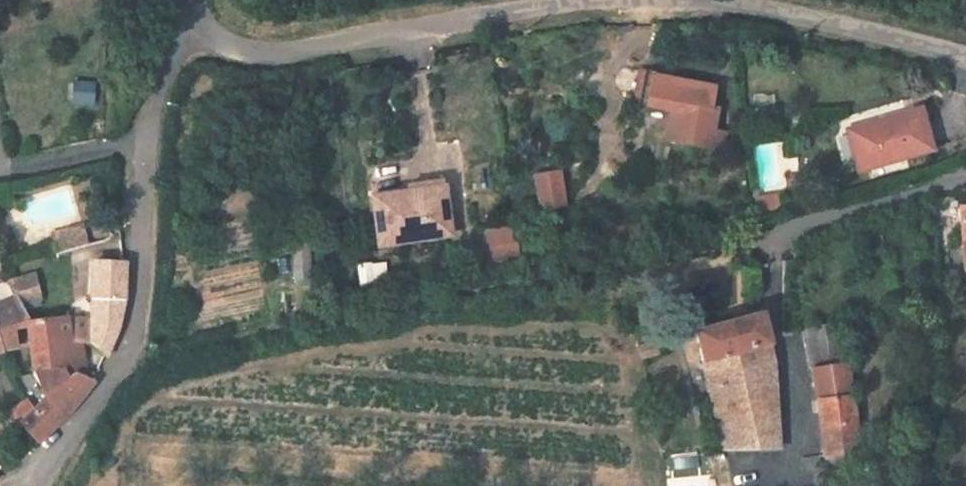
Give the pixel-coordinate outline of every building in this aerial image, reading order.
[(711,104),(714,84),(654,76),(650,105),(679,109),(676,138),(713,142),(717,105),(711,104)] [(933,154),(922,115),(848,136),(859,176),(933,154)] [(535,172),(538,209),(568,206),(565,169),(535,172)] [(457,245),(451,190),(437,192),(444,247),(457,245)] [(444,247),(437,192),(415,195),(415,201),(379,205),(384,254),(444,247)] [(517,228),(487,227),(486,256),(516,257),(517,228)] [(88,248),(85,231),(55,238),(56,246),(58,254),(88,248)] [(318,283),(314,246),(297,248),(301,285),(318,283)] [(120,335),(127,266),(96,269),(91,353),(108,365),(115,347),(120,335)] [(66,298),(60,270),(12,282),(18,309),(66,298)] [(18,309),(12,282),(0,288),(0,342),(2,349),(24,338),(23,334),(18,309)] [(780,426),(780,377),(765,321),(703,336),(730,458),(768,457),(770,466),(787,466),(780,426)] [(82,379),(78,354),(70,324),(23,334),(24,338),(34,385),(63,377),(69,386),(77,382),(90,392),(92,393),(96,387),(82,379)] [(861,464),(852,371),(820,373),(815,336),(791,337),(796,378),(821,378),(827,410),(832,465),(861,464)] [(42,452),(91,396),(92,393),(90,392),(77,382),(69,386),(63,377),(34,385),(34,388),(46,401),(40,407),(18,430),(37,448),(42,452)] [(18,430),(40,407),(25,393),(3,415),(18,430)]
